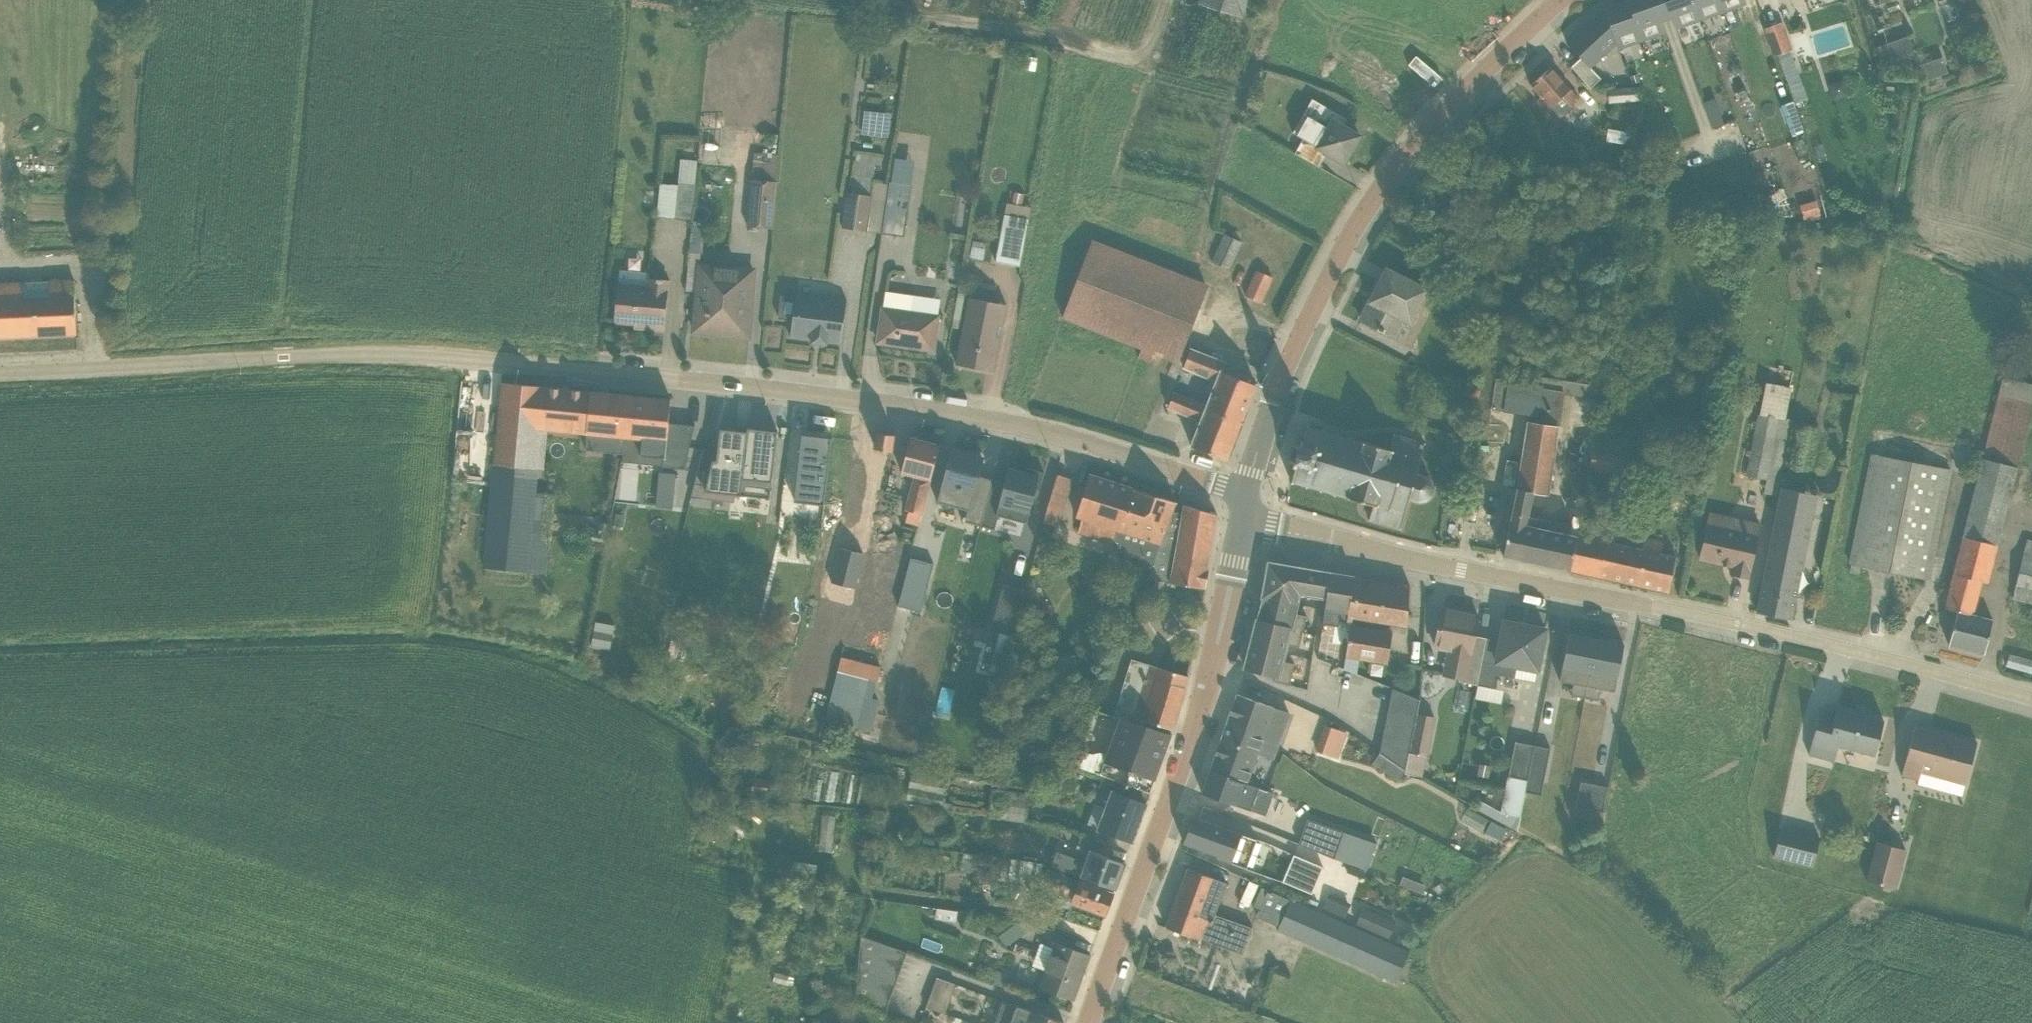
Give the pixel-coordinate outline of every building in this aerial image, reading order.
[(1197,5),(1242,16),(1247,0),(1198,0),(1197,5)] [(1402,66),(1413,71),(1405,90),(1413,94),(1416,85),(1427,90),(1444,50),(1463,58),(1480,19),(1435,0),(1430,0),(1402,66)] [(1603,9),(1616,45),(1617,50),(1640,42),(1625,0),(1602,8),(1603,9)] [(1700,20),(1693,0),(1625,0),(1640,42),(1664,33),(1660,22),(1672,17),(1676,28),(1700,20)] [(1717,0),(1693,0),(1700,20),(1722,12),(1717,0)] [(1722,12),(1745,4),(1744,0),(1717,0),(1722,12)] [(1603,9),(1566,43),(1579,58),(1570,67),(1589,89),(1600,79),(1590,68),(1616,45),(1603,9)] [(1788,50),(1791,49),(1782,22),(1762,29),(1771,56),(1774,55),(1788,50)] [(1881,66),(1913,55),(1907,37),(1875,48),(1881,66)] [(1807,99),(1788,50),(1774,55),(1776,61),(1778,60),(1795,103),(1807,99)] [(1924,81),(1947,73),(1941,58),(1919,66),(1924,81)] [(1535,100),(1545,111),(1547,109),(1559,116),(1578,99),(1550,67),(1529,85),(1540,97),(1535,100)] [(1832,99),(1848,95),(1843,79),(1828,84),(1832,99)] [(1638,87),(1608,89),(1609,104),(1639,102),(1638,87)] [(1439,92),(1430,97),(1437,111),(1446,107),(1439,92)] [(1343,163),(1359,135),(1342,126),(1346,118),(1311,98),(1292,132),(1303,138),(1295,153),(1319,167),(1326,153),(1343,163)] [(861,134),(886,138),(890,113),(865,109),(861,134)] [(735,178),(732,224),(771,228),(779,155),(754,153),(752,179),(735,178)] [(882,233),(889,184),(872,181),(876,156),(856,153),(852,192),(846,191),(842,227),(882,233)] [(678,182),(695,184),(697,160),(681,158),(678,182)] [(889,181),(889,184),(882,233),(903,236),(911,184),(889,181)] [(661,182),(657,215),(675,217),(675,219),(691,220),(695,185),(678,183),(678,184),(661,182)] [(995,261),(1020,266),(1030,207),(1021,205),(1023,193),(1013,192),(1011,204),(1005,203),(995,261)] [(1787,218),(1804,212),(1799,197),(1782,203),(1787,218)] [(697,293),(694,331),(707,332),(707,330),(718,331),(717,335),(749,338),(755,267),(700,261),(700,253),(703,253),(705,224),(704,221),(692,221),(685,292),(697,293)] [(1211,262),(1228,270),(1242,242),(1225,234),(1211,262)] [(1206,287),(1091,243),(1063,318),(1176,362),(1206,287)] [(950,282),(959,284),(963,263),(954,261),(950,282)] [(1429,289),(1385,266),(1357,320),(1396,340),(1403,327),(1408,329),(1429,289)] [(618,282),(615,322),(647,325),(647,328),(663,330),(669,279),(649,277),(650,272),(620,270),(618,282)] [(1262,303),(1273,278),(1255,270),(1244,295),(1262,303)] [(0,283),(0,337),(77,334),(75,279),(0,283)] [(886,291),(878,342),(933,350),(940,299),(886,291)] [(796,293),(790,337),(812,340),(811,342),(826,344),(826,341),(841,343),(847,299),(796,293)] [(970,297),(957,364),(993,371),(1006,304),(970,297)] [(1490,410),(1528,415),(1527,421),(1526,421),(1516,489),(1545,494),(1549,495),(1563,393),(1600,399),(1604,371),(1586,367),(1583,382),(1541,377),(1541,384),(1495,377),(1500,347),(1483,344),(1472,421),(1488,424),(1490,410)] [(1204,405),(1241,422),(1256,385),(1221,371),(1226,361),(1191,347),(1183,368),(1214,381),(1204,405)] [(2001,378),(1943,607),(1956,611),(1947,645),(1983,653),(1992,619),(1973,614),(1981,581),(1987,583),(2017,467),(2016,467),(2031,405),(2031,385),(2001,378)] [(629,395),(502,382),(485,568),(547,574),(556,468),(538,467),(541,430),(626,437),(629,395)] [(1757,414),(1745,476),(1765,479),(1763,493),(1777,495),(1778,486),(1779,487),(1791,419),(1785,418),(1791,387),(1766,382),(1759,414),(1757,414)] [(1227,460),(1241,422),(1204,405),(1174,392),(1167,407),(1200,420),(1190,446),(1227,460)] [(629,395),(626,437),(641,439),(641,454),(663,457),(663,466),(684,468),(694,425),(668,422),(670,399),(629,395)] [(1290,456),(1289,460),(1293,461),(1292,466),(1294,466),(1290,482),(1301,483),(1305,486),(1307,487),(1310,485),(1316,487),(1319,490),(1321,490),(1324,489),(1330,491),(1333,493),(1335,494),(1338,493),(1344,495),(1346,497),(1373,504),(1368,519),(1399,528),(1408,499),(1417,502),(1422,502),(1427,500),(1431,496),(1433,494),(1434,489),(1433,484),(1433,482),(1431,479),(1428,476),(1416,471),(1424,441),(1393,433),(1390,445),(1306,423),(1302,439),(1299,438),(1298,443),(1294,441),(1293,445),(1298,447),(1295,458),(1290,456)] [(778,431),(747,427),(747,431),(719,428),(715,460),(712,460),(705,491),(770,498),(778,431)] [(877,432),(874,449),(892,451),(894,435),(877,432)] [(832,437),(801,434),(794,501),(824,505),(832,437)] [(1589,474),(1642,483),(1648,445),(1595,436),(1589,470),(1589,474)] [(939,445),(910,438),(901,473),(914,476),(905,510),(909,510),(905,521),(917,524),(920,513),(921,513),(939,445)] [(964,521),(980,525),(991,479),(979,476),(983,460),(970,457),(971,453),(951,448),(937,501),(967,509),(964,521)] [(1483,467),(1501,470),(1504,452),(1485,450),(1483,467)] [(1872,453),(1850,564),(1926,579),(1949,470),(1872,453)] [(1649,484),(1697,491),(1701,466),(1653,458),(1649,484)] [(998,515),(1027,523),(1035,489),(1039,490),(1044,472),(1025,467),(1024,471),(1008,467),(1004,482),(991,479),(980,525),(994,529),(998,515)] [(1584,500),(1589,474),(1589,470),(1574,468),(1570,498),(1584,500)] [(1136,564),(1150,568),(1172,511),(1176,502),(1090,474),(1076,517),(1082,519),(1078,532),(1110,543),(1111,541),(1116,543),(1114,549),(1139,558),(1136,564)] [(1044,521),(1057,525),(1072,479),(1059,475),(1044,521)] [(1781,487),(1756,611),(1790,619),(1816,495),(1781,487)] [(1545,494),(1516,489),(1502,555),(1567,570),(1580,524),(1584,500),(1570,498),(1567,514),(1571,515),(1567,532),(1539,526),(1545,494)] [(800,504),(788,502),(785,527),(798,528),(800,504)] [(1181,512),(1172,511),(1150,568),(1147,578),(1203,588),(1217,514),(1183,505),(1181,512)] [(1709,511),(1699,559),(1733,566),(1731,573),(1747,577),(1749,570),(1750,570),(1761,522),(1709,511)] [(1580,524),(1567,570),(1667,592),(1675,556),(1662,553),(1665,541),(1580,524)] [(2012,598),(2031,603),(2031,540),(2026,538),(2012,598)] [(1300,595),(1325,599),(1329,572),(1272,562),(1267,566),(1261,597),(1263,597),(1298,604),(1300,595)] [(1351,618),(1354,576),(1329,572),(1325,599),(1322,623),(1349,628),(1350,624),(1351,618)] [(1409,585),(1354,576),(1351,618),(1402,626),(1409,585)] [(1296,614),(1298,604),(1263,597),(1257,620),(1302,631),(1306,616),(1296,614)] [(1478,615),(1442,607),(1433,648),(1446,651),(1441,675),(1458,679),(1458,681),(1476,685),(1485,638),(1474,635),(1478,615)] [(1298,647),(1302,631),(1257,620),(1256,619),(1250,643),(1285,653),(1287,644),(1298,647)] [(1499,640),(1485,638),(1476,685),(1492,688),(1495,674),(1534,681),(1545,629),(1503,621),(1499,640)] [(1350,624),(1349,628),(1344,668),(1356,674),(1359,659),(1386,664),(1392,631),(1350,624)] [(1614,691),(1623,644),(1568,633),(1558,680),(1574,683),(1571,695),(1598,700),(1600,689),(1614,691)] [(981,651),(1007,657),(1010,646),(983,640),(981,651)] [(1250,643),(1244,667),(1274,675),(1273,681),(1289,684),(1294,663),(1283,661),(1285,653),(1250,643)] [(2008,652),(2005,666),(2031,672),(2031,659),(2008,652)] [(837,670),(868,678),(876,681),(880,666),(841,656),(837,670)] [(1183,688),(1188,676),(1131,657),(1114,715),(1119,717),(1131,721),(1132,716),(1173,729),(1186,688),(1183,688)] [(856,726),(868,678),(837,670),(825,718),(856,726)] [(1404,770),(1416,713),(1419,699),(1392,689),(1379,753),(1404,770)] [(1237,694),(1209,770),(1247,783),(1258,754),(1273,759),(1289,715),(1237,694)] [(1874,755),(1883,720),(1837,708),(1836,711),(1820,707),(1808,755),(1833,761),(1837,745),(1874,755)] [(1416,713),(1404,770),(1404,773),(1421,777),(1425,756),(1427,756),(1435,717),(1416,713)] [(1102,775),(1150,792),(1171,734),(1131,721),(1119,717),(1106,753),(1101,752),(1092,753),(1081,749),(1075,765),(1102,775)] [(1961,796),(1976,742),(1930,729),(1914,724),(1900,775),(1918,780),(1917,784),(1961,796)] [(1319,749),(1336,755),(1345,731),(1328,725),(1319,749)] [(1508,776),(1527,780),(1534,745),(1514,741),(1508,776)] [(1534,745),(1527,780),(1525,791),(1540,794),(1549,748),(1534,745)] [(1397,781),(1404,770),(1379,753),(1372,763),(1397,781)] [(1247,783),(1209,770),(1202,792),(1265,815),(1273,792),(1247,783)] [(830,793),(831,773),(803,772),(802,800),(816,801),(817,793),(830,793)] [(1132,841),(1150,792),(1102,775),(1099,787),(1110,791),(1104,806),(1094,803),(1087,825),(1132,841)] [(1525,791),(1527,780),(1508,776),(1500,811),(1480,800),(1476,808),(1517,830),(1525,791)] [(750,793),(767,794),(768,779),(751,778),(750,793)] [(1575,805),(1602,811),(1607,787),(1580,781),(1575,805)] [(886,811),(871,809),(869,830),(885,832),(886,811)] [(837,810),(814,847),(829,857),(852,819),(837,810)] [(1256,839),(1193,816),(1183,842),(1246,865),(1256,839)] [(1307,819),(1299,842),(1366,869),(1375,843),(1307,819)] [(1819,837),(1780,827),(1773,857),(1811,867),(1819,837)] [(1056,851),(1051,866),(1114,888),(1123,862),(1101,854),(1105,842),(1081,833),(1076,847),(1087,850),(1083,861),(1056,851)] [(1894,888),(1905,850),(1884,843),(1876,841),(1865,880),(1894,888)] [(960,871),(973,872),(975,853),(962,852),(960,871)] [(1281,881),(1311,893),(1322,865),(1292,853),(1281,881)] [(1038,883),(1042,863),(1003,855),(1000,874),(1008,876),(1008,877),(1038,883)] [(1046,867),(1040,886),(1073,898),(1071,903),(1104,915),(1113,892),(1046,867)] [(1188,868),(1164,926),(1241,954),(1251,928),(1214,914),(1226,883),(1188,868)] [(1422,892),(1425,884),(1403,875),(1400,884),(1422,892)] [(1073,898),(1040,886),(1038,897),(1069,908),(1071,903),(1073,898)] [(1410,951),(1261,886),(1252,906),(1260,909),(1256,916),(1278,925),(1276,930),(1395,982),(1410,951)] [(1323,908),(1344,917),(1350,902),(1329,893),(1323,908)] [(934,918),(955,921),(957,910),(936,907),(934,918)] [(1388,937),(1395,922),(1362,907),(1355,922),(1388,937)] [(998,936),(1006,947),(1024,933),(1015,922),(998,936)] [(885,1012),(907,952),(859,935),(855,999),(885,1012)] [(1038,986),(1073,999),(1090,954),(1056,942),(1053,947),(1040,942),(1032,964),(1045,969),(1038,986)] [(1027,970),(1033,946),(1022,943),(1016,967),(1027,970)] [(992,983),(1004,987),(1009,973),(997,969),(992,983)] [(926,1006),(945,1013),(955,983),(936,977),(926,1006)] [(1063,1021),(1002,1000),(994,1022),(1064,1022),(1063,1021)]
